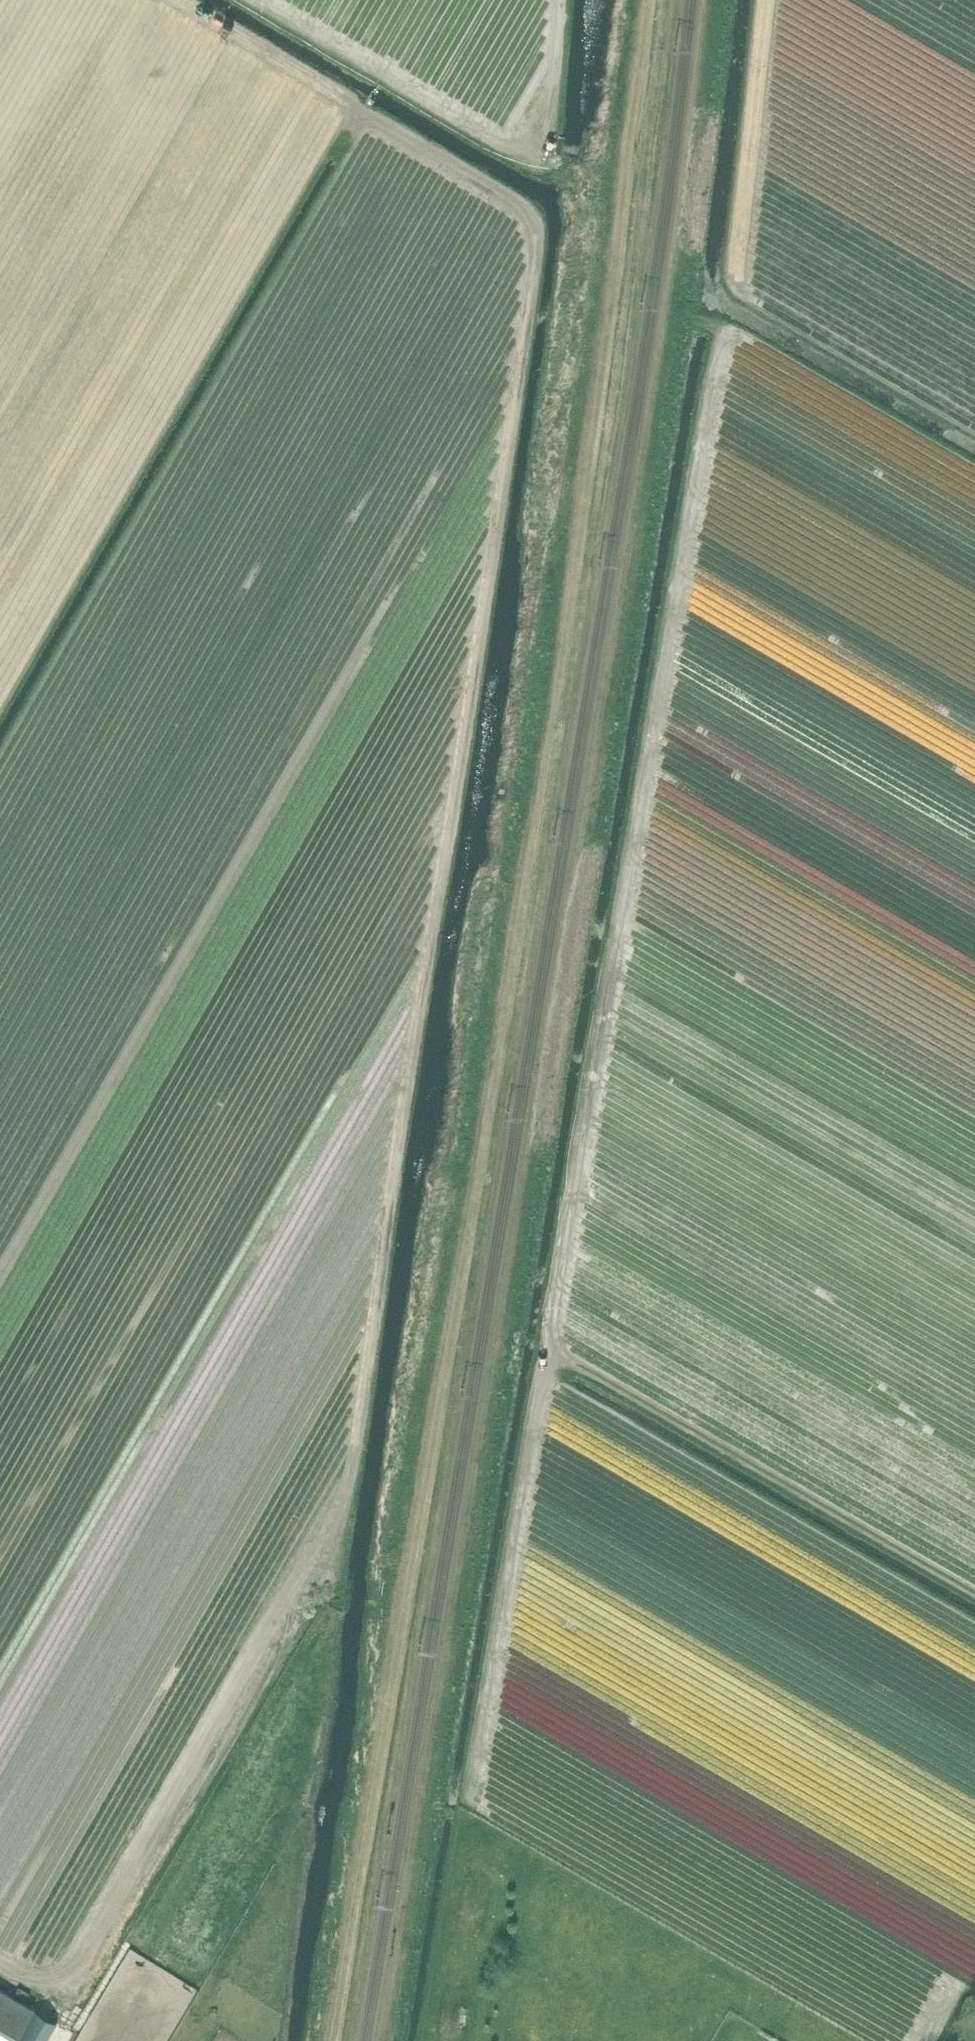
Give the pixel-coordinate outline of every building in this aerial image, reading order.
[(57,2022),(44,2014),(0,1987),(0,2040),(45,2040),(57,2022)]
